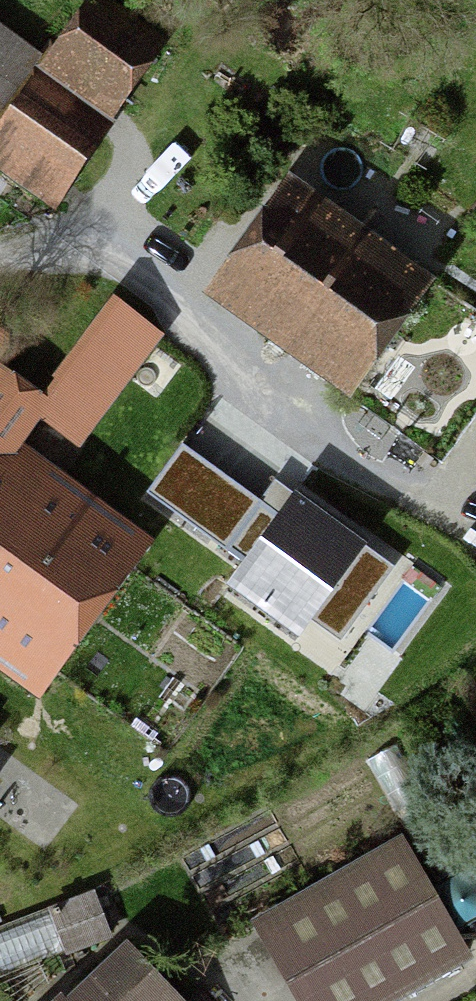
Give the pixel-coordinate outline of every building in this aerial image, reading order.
[(95,11),(62,56),(115,94),(148,49),(95,11)] [(38,53),(0,26),(0,106),(38,53)] [(0,116),(0,126),(56,169),(87,129),(25,83),(0,116)] [(440,292),(295,187),(208,306),(353,411),(440,292)] [(41,406),(79,434),(155,332),(118,303),(45,401),(6,371),(4,374),(1,372),(3,369),(5,365),(6,362),(7,357),(7,353),(7,348),(6,344),(5,340),(2,335),(0,331),(0,463),(41,406)] [(182,434),(137,501),(304,612),(369,515),(285,460),(266,489),(182,434)] [(33,493),(0,469),(0,538),(33,493)] [(33,493),(0,538),(0,630),(43,662),(120,557),(33,493)] [(267,935),(306,1000),(433,1000),(475,976),(475,966),(410,853),(267,935)] [(0,923),(0,973),(106,933),(90,889),(0,923)] [(74,1000),(176,1000),(131,951),(74,1000)]
